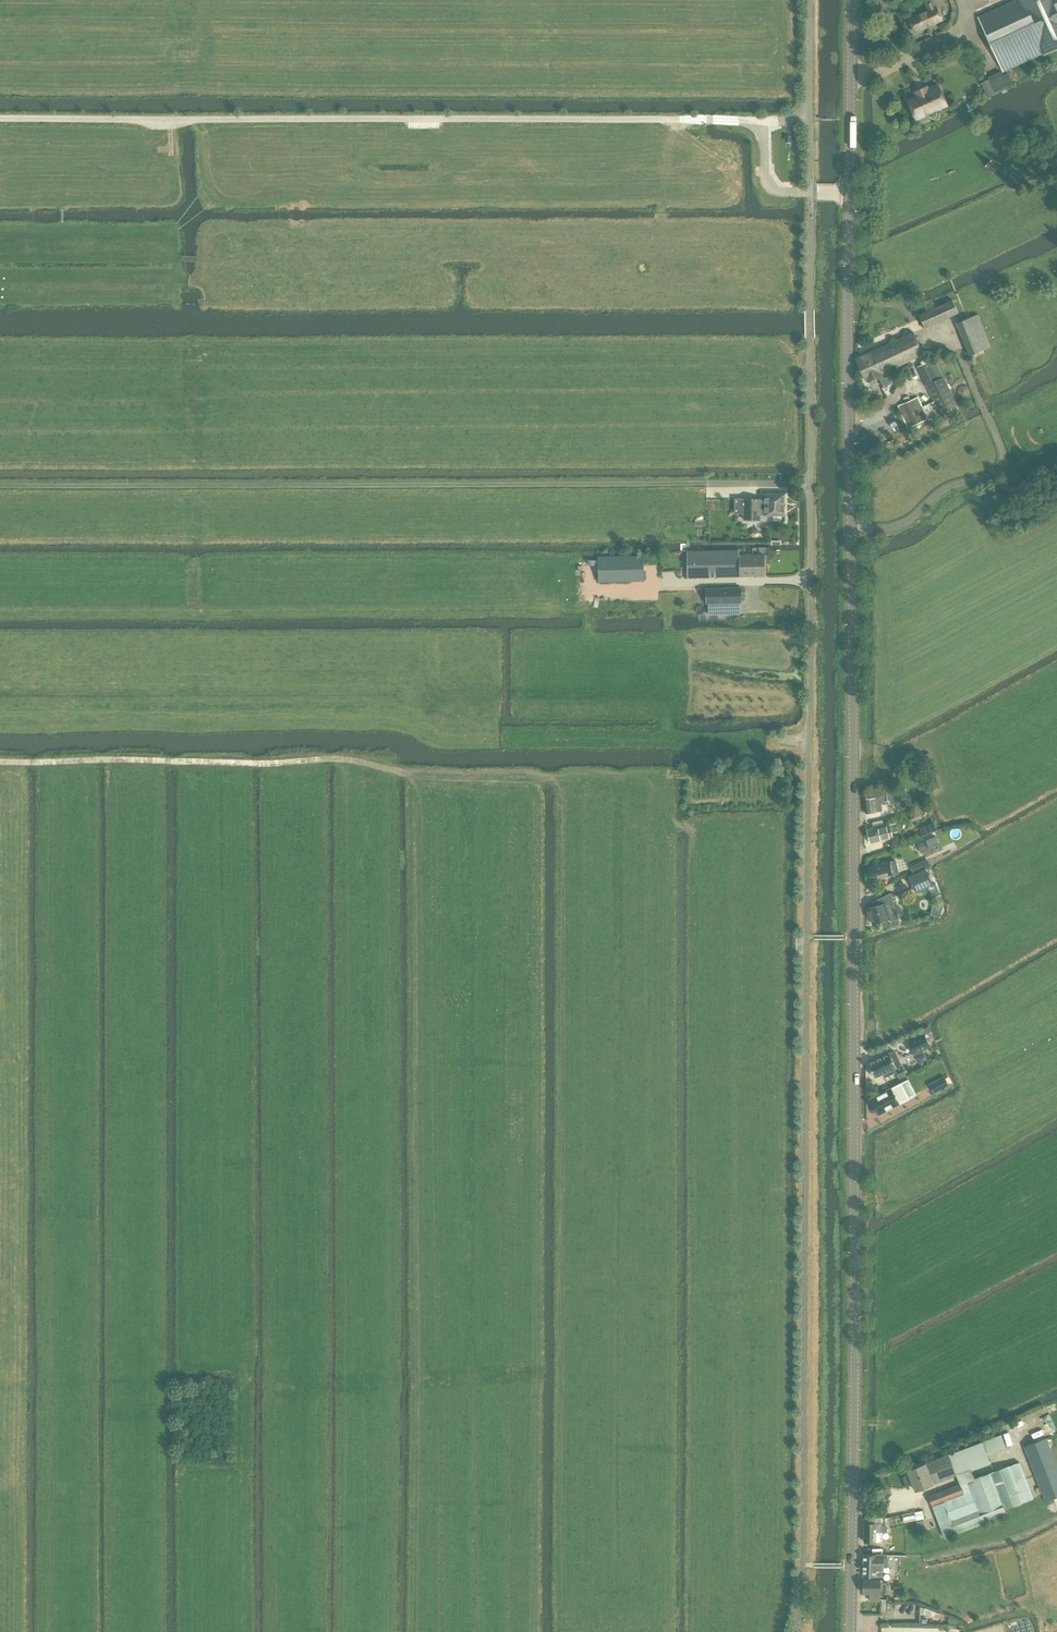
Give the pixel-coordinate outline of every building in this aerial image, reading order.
[(936,7),(933,0),(930,0),(926,2),(930,10),(910,19),(915,32),(942,20),(937,7),(936,7)] [(979,17),(1004,70),(1044,52),(1044,53),(1056,48),(1056,0),(1016,0),(979,17)] [(1008,73),(1003,75),(1001,71),(988,78),(995,92),(1013,84),(1008,73)] [(917,118),(947,104),(938,84),(917,94),(918,96),(908,100),(917,118)] [(935,308),(933,301),(931,299),(922,302),(926,311),(918,315),(924,328),(958,311),(952,299),(935,308)] [(969,355),(991,347),(978,314),(956,323),(969,355)] [(881,373),(881,372),(923,353),(914,332),(857,358),(860,365),(875,359),(881,373)] [(884,378),(881,372),(881,373),(875,359),(860,365),(867,379),(868,379),(868,381),(878,376),(883,387),(891,383),(888,376),(884,378)] [(943,377),(938,380),(929,361),(918,366),(932,395),(934,401),(922,407),(917,397),(899,405),(909,427),(957,405),(952,395),(943,377)] [(753,499),(744,499),(744,514),(744,520),(760,520),(760,515),(785,515),(785,493),(765,493),(765,499),(753,499)] [(744,499),(736,499),(736,514),(744,514),(744,499)] [(689,577),(688,577),(688,578),(710,577),(710,578),(715,577),(719,577),(720,577),(720,565),(739,564),(739,556),(738,551),(739,551),(739,550),(700,551),(693,551),(694,563),(694,564),(688,564),(688,573),(689,577)] [(739,556),(739,564),(739,577),(740,577),(741,577),(743,576),(753,576),(764,576),(764,555),(753,555),(739,556)] [(643,556),(599,557),(599,582),(644,581),(643,556)] [(708,588),(706,588),(706,589),(707,589),(707,603),(706,603),(706,604),(708,604),(709,614),(740,614),(740,603),(741,603),(741,587),(732,588),(708,588)] [(882,811),(882,804),(887,803),(887,801),(900,800),(900,789),(884,791),(884,795),(881,795),(881,797),(875,799),(865,800),(866,814),(876,812),(882,811)] [(913,823),(923,818),(920,811),(909,816),(913,823)] [(892,833),(897,832),(895,823),(868,830),(871,844),(893,838),(892,833)] [(938,830),(934,823),(920,829),(923,836),(924,836),(937,831),(938,830)] [(893,876),(898,874),(895,862),(868,868),(871,881),(893,876)] [(916,893),(933,885),(926,870),(909,877),(916,893)] [(874,907),(868,909),(872,925),(890,920),(890,921),(898,919),(891,893),(872,902),(874,907)] [(940,917),(940,916),(943,906),(934,904),(931,915),(940,917)] [(924,1035),(908,1042),(913,1054),(930,1047),(924,1035)] [(889,1053),(868,1063),(875,1077),(883,1074),(883,1075),(884,1077),(896,1072),(894,1068),(896,1067),(892,1059),(897,1057),(897,1056),(895,1051),(890,1054),(889,1053)] [(944,1077),(929,1084),(934,1093),(949,1086),(944,1077)] [(900,1084),(870,1099),(878,1115),(916,1095),(908,1080),(900,1084)] [(990,1462),(987,1455),(1006,1448),(1001,1435),(908,1470),(915,1490),(990,1462)] [(1056,1497),(1056,1465),(1046,1437),(1024,1446),(1045,1502),(1056,1497)] [(1033,1498),(1019,1461),(928,1496),(944,1537),(1006,1514),(1004,1509),(1033,1498)] [(882,1526),(882,1517),(868,1517),(868,1523),(865,1523),(864,1542),(876,1542),(876,1532),(882,1532),(882,1526)] [(883,1554),(864,1554),(864,1576),(882,1576),(883,1567),(887,1567),(888,1558),(883,1558),(883,1554)] [(880,1599),(880,1579),(863,1578),(863,1590),(871,1590),(871,1599),(880,1599)]
